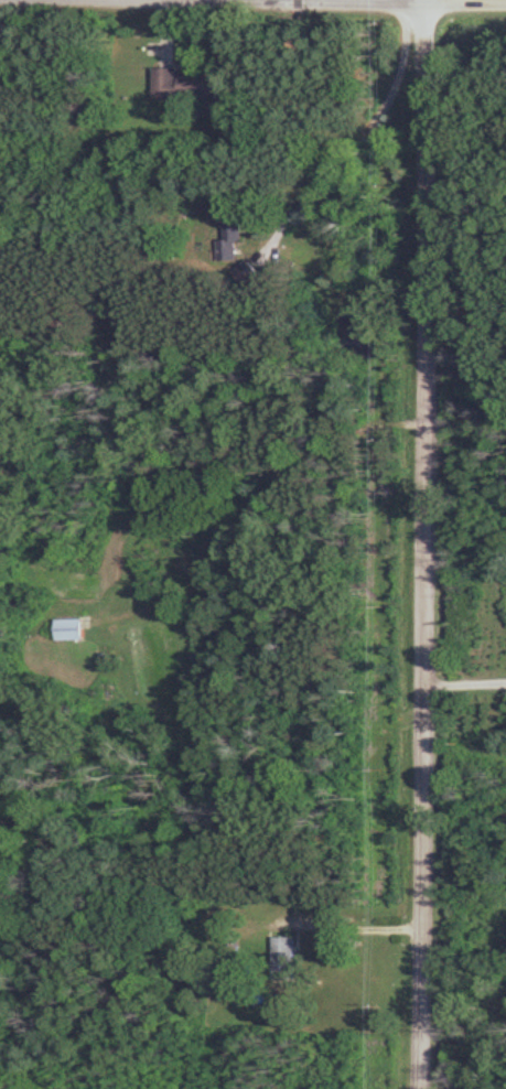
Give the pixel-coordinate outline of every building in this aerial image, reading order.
[(155,102),(218,102),(218,72),(155,72),(155,102)] [(224,242),(218,242),(218,263),(237,263),(237,242),(242,242),(242,223),(224,223),(224,242)] [(84,620),(56,620),(56,641),(84,641),(84,620)] [(296,938),(272,938),(272,981),(296,981),(296,938)]
